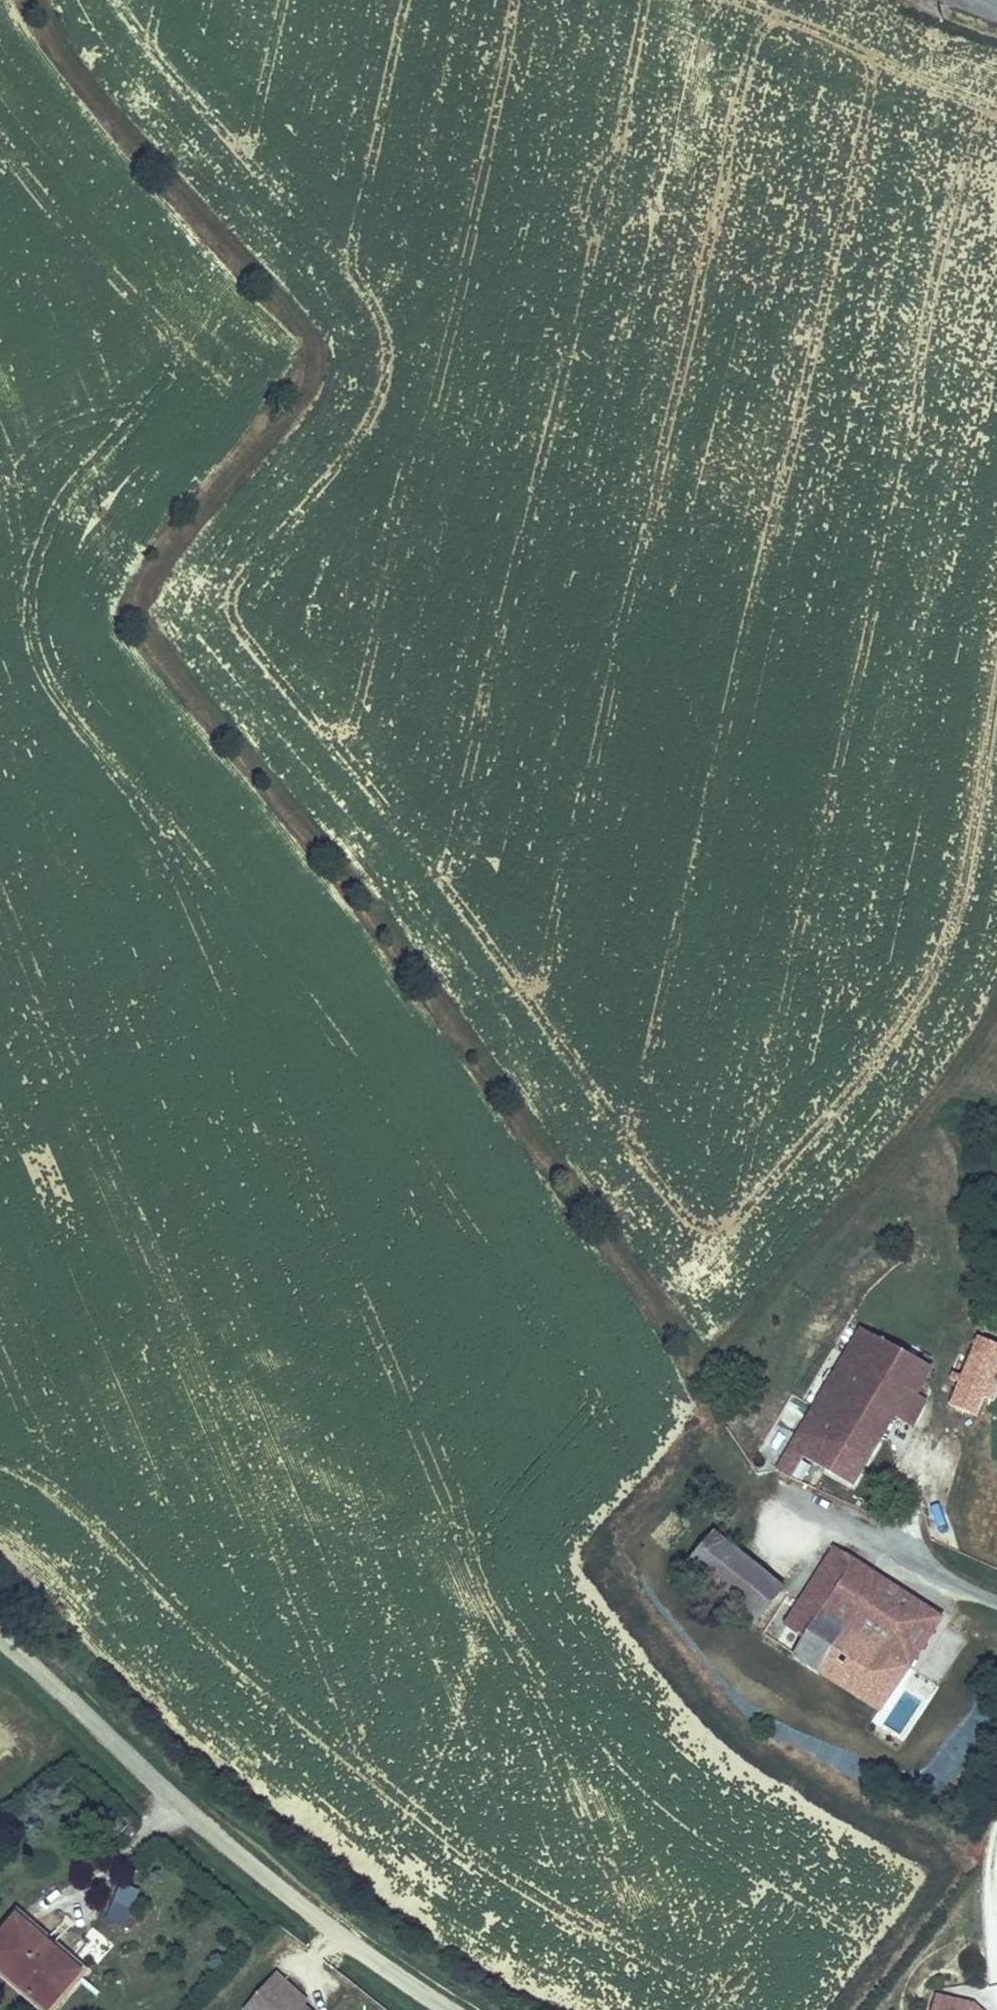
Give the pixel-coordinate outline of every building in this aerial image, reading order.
[(922,1366),(861,1330),(845,1356),(906,1393),(922,1366)] [(845,1356),(771,1481),(784,1488),(801,1460),(852,1490),(893,1421),(911,1432),(927,1405),(906,1393),(845,1356)] [(994,1380),(971,1366),(959,1386),(986,1402),(992,1392),(996,1396),(996,1377),(994,1380)] [(767,1452),(782,1458),(805,1405),(790,1399),(767,1452)] [(690,1561),(757,1617),(784,1586),(717,1529),(690,1561)] [(809,1622),(791,1648),(876,1707),(935,1622),(829,1550),(789,1608),(809,1622)] [(88,1965),(27,1910),(0,1938),(0,1952),(53,2002),(88,1965)] [(311,2002),(315,1994),(282,1964),(251,2001),(261,2009),(322,2009),(311,2002)] [(937,1992),(934,2009),(984,2009),(977,2003),(937,1992)]
